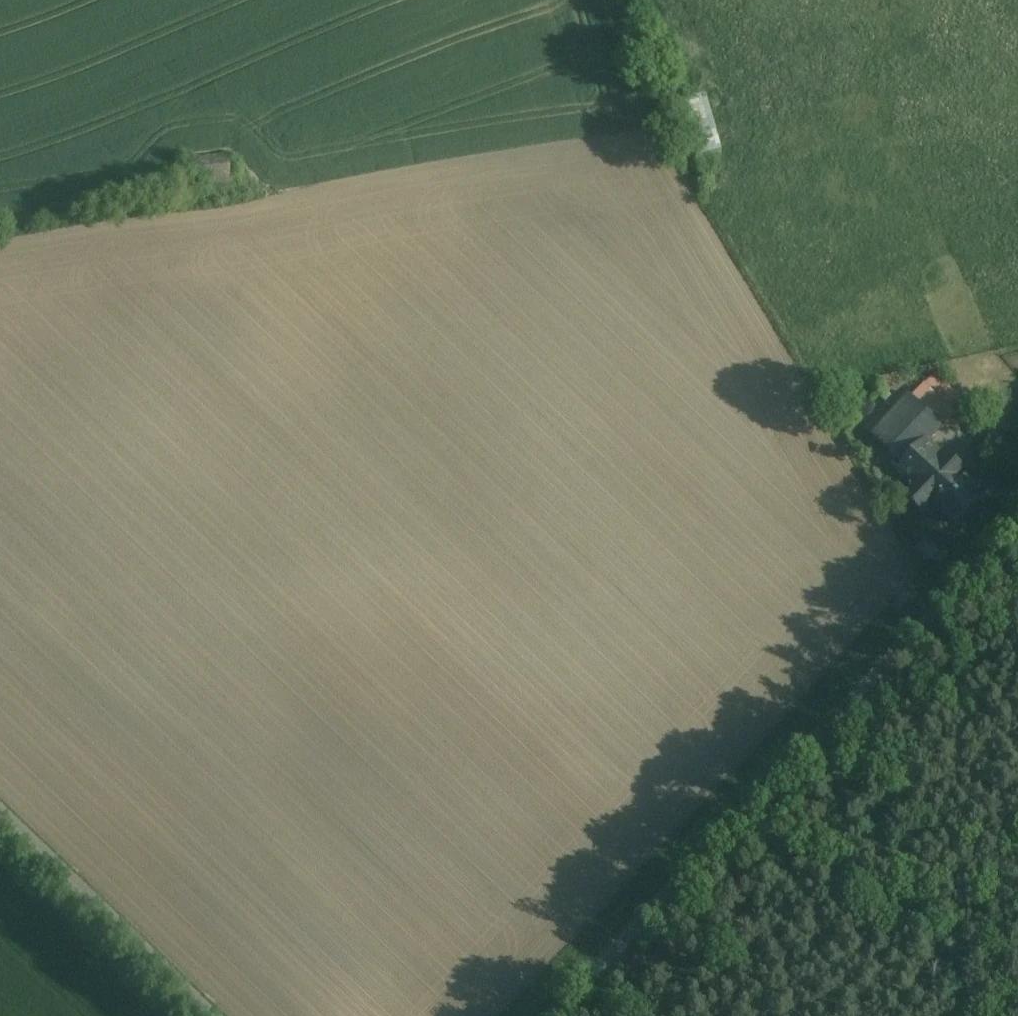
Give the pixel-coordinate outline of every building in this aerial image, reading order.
[(692,99),(700,155),(725,152),(717,96),(692,99)] [(236,183),(236,155),(194,155),(194,183),(236,183)] [(928,388),(916,401),(942,426),(954,413),(928,388)] [(872,434),(906,467),(927,445),(943,427),(942,426),(916,401),(909,395),(872,434)] [(906,467),(901,472),(916,486),(907,496),(926,513),(934,504),(957,524),(982,496),(927,445),(906,467)]
